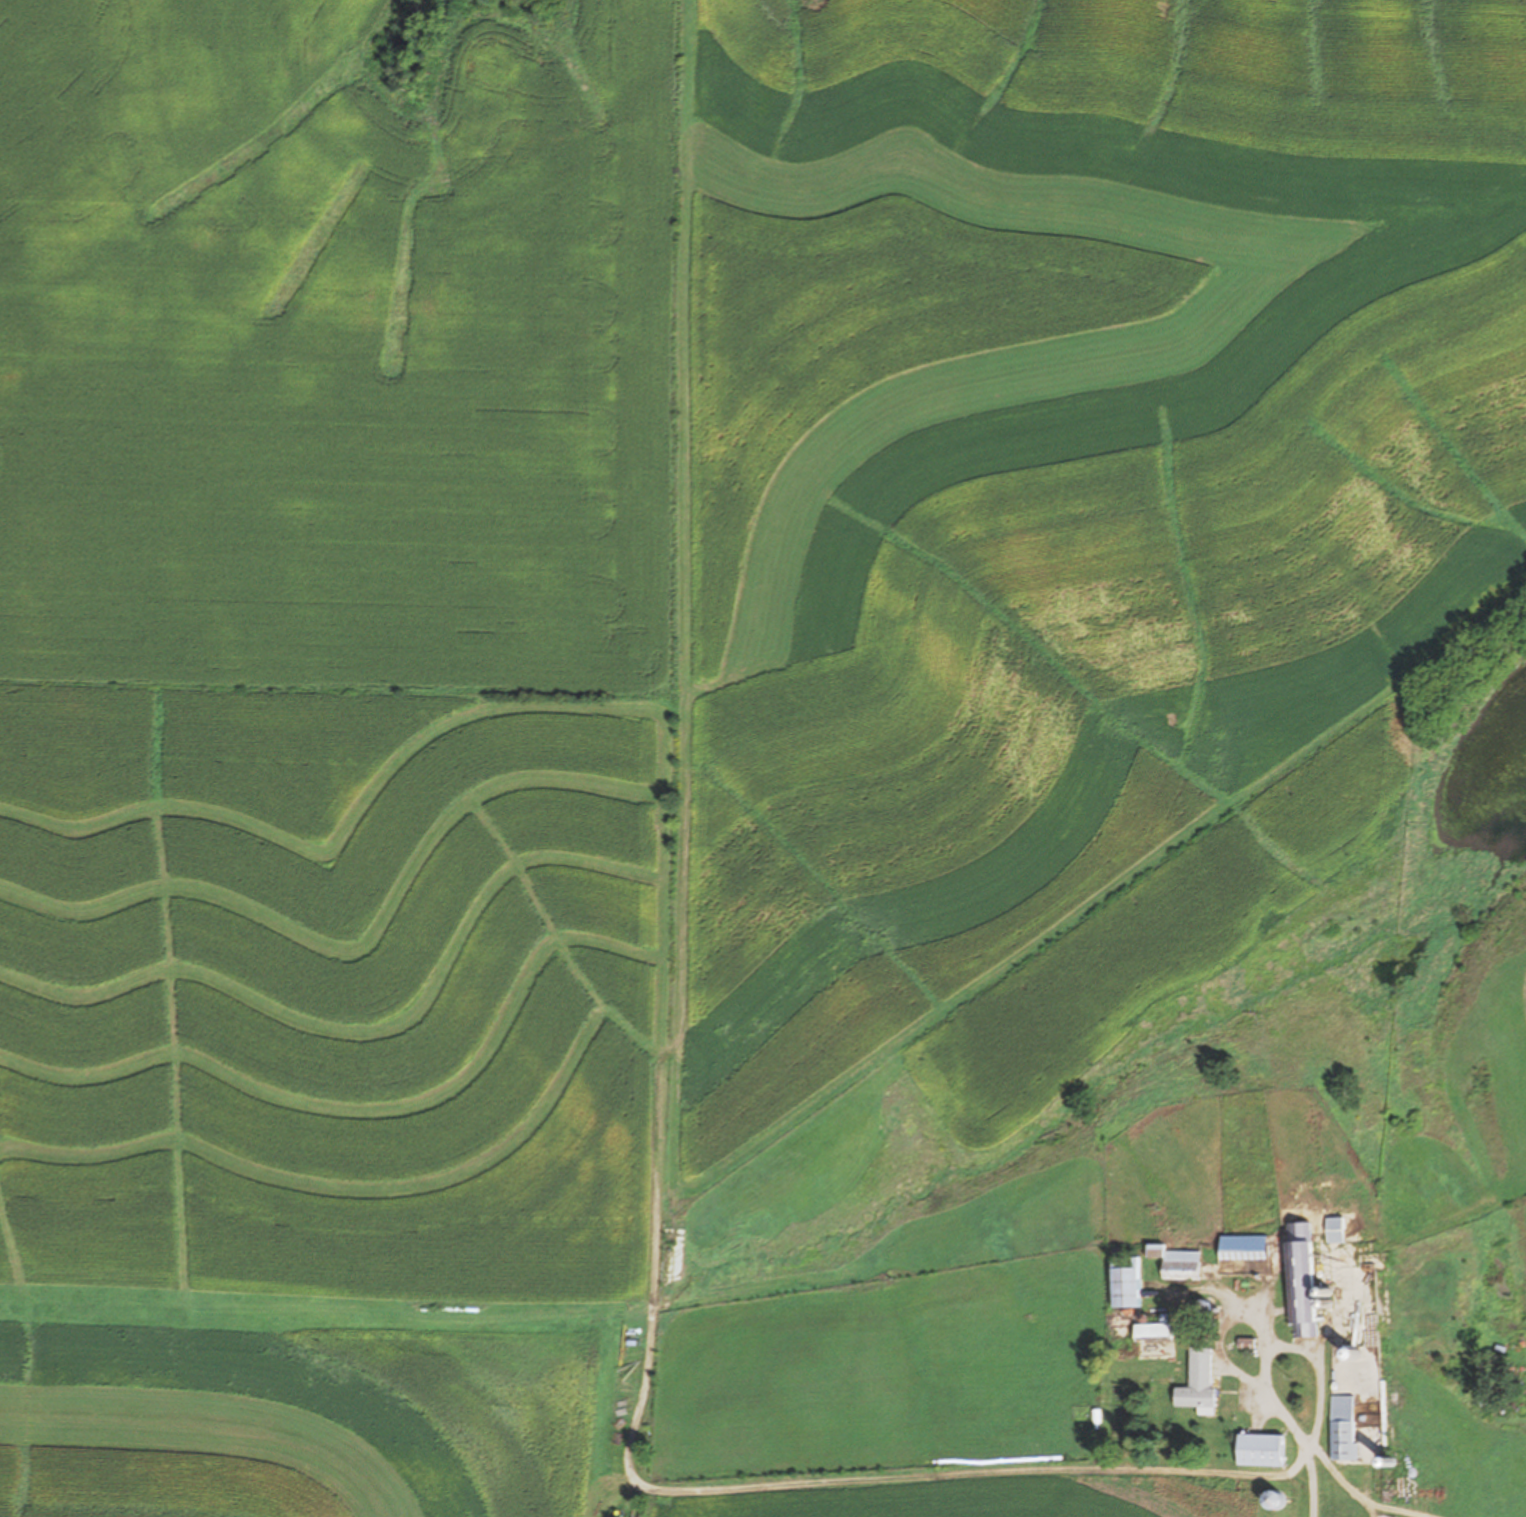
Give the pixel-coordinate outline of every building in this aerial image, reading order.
[(1326,1218),(1326,1242),(1344,1242),(1344,1218),(1326,1218)] [(1312,1222),(1287,1222),(1289,1335),(1314,1335),(1312,1222)] [(1274,1235),(1221,1235),(1221,1258),(1274,1258),(1274,1235)] [(1162,1279),(1200,1280),(1200,1251),(1166,1250),(1166,1244),(1147,1244),(1147,1257),(1163,1258),(1162,1279)] [(1111,1257),(1111,1306),(1139,1306),(1139,1257),(1111,1257)] [(1172,1323),(1134,1323),(1134,1337),(1172,1337),(1172,1323)] [(1214,1406),(1213,1348),(1189,1348),(1190,1387),(1174,1387),(1174,1406),(1214,1406)] [(1354,1394),(1331,1394),(1331,1460),(1354,1460),(1354,1394)] [(1235,1465),(1285,1465),(1285,1434),(1235,1434),(1235,1465)] [(1260,1507),(1282,1508),(1283,1492),(1261,1491),(1260,1507)]
